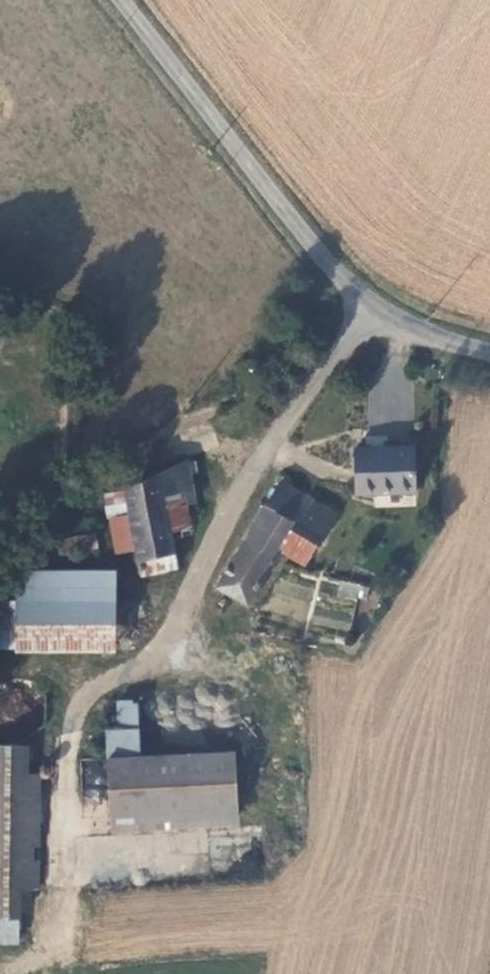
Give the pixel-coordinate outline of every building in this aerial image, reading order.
[(357,495),(375,494),(420,493),(418,448),(381,450),(355,451),(357,495)] [(200,503),(191,459),(145,484),(134,491),(138,516),(122,519),(128,553),(144,550),(149,572),(183,566),(178,539),(172,508),(190,505),(200,503)] [(282,482),(218,589),(247,607),(281,550),(304,564),(333,516),(282,482)] [(119,499),(122,519),(138,516),(134,491),(119,499)] [(196,536),(190,505),(172,508),(178,539),(196,536)] [(81,531),(49,534),(51,549),(83,546),(81,531)] [(104,642),(101,588),(100,564),(1,569),(3,602),(0,602),(0,648),(104,642)] [(312,626),(348,629),(351,600),(362,601),(364,584),(317,579),(312,626)] [(130,587),(101,588),(104,642),(133,640),(130,587)] [(214,690),(122,695),(124,745),(216,740),(214,690)] [(91,724),(93,746),(104,746),(124,745),(122,695),(100,696),(102,724),(91,724)] [(23,746),(0,746),(0,909),(20,909),(23,746)] [(105,754),(104,746),(93,746),(95,813),(219,808),(216,749),(105,754)]
